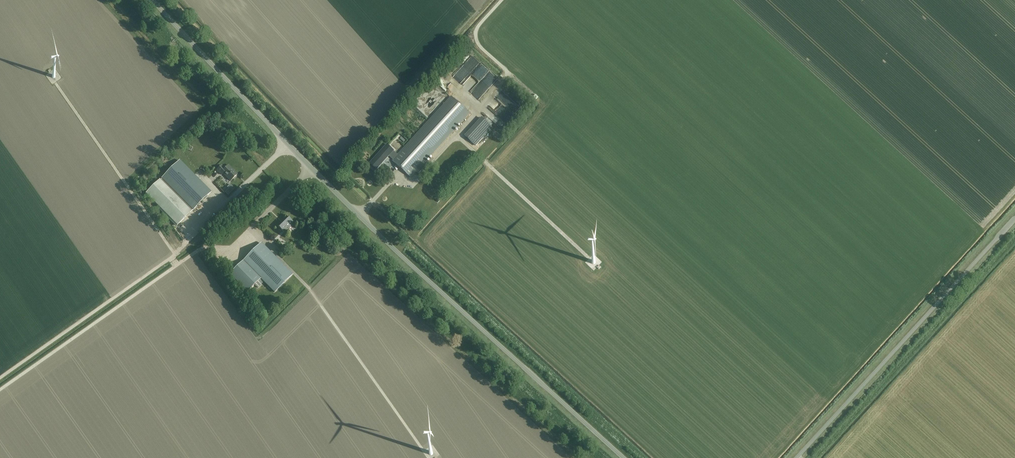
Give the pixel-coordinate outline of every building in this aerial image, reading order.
[(467,60),(473,66),(476,63),(470,56),(467,60)] [(481,63),(473,71),(479,76),(486,68),(481,63)] [(481,82),(486,87),(494,80),(489,74),(481,82)] [(469,89),(474,81),(469,78),(465,86),(469,89)] [(497,92),(499,93),(497,95),(507,105),(512,100),(500,89),(497,92)] [(422,94),(413,102),(427,116),(430,113),(419,102),(425,97),(422,94)] [(411,177),(416,172),(425,162),(470,113),(451,96),(398,154),(394,159),(393,160),(411,177)] [(513,112),(517,108),(511,103),(508,107),(513,112)] [(488,118),(499,127),(503,122),(491,114),(488,118)] [(462,136),(474,146),(491,128),(478,117),(462,136)] [(397,139),(392,144),(399,151),(404,145),(397,139)] [(389,155),(394,159),(398,154),(393,151),(393,150),(387,144),(376,157),(382,163),(389,155)] [(146,193),(176,225),(211,192),(180,160),(146,193)] [(221,165),(217,170),(221,175),(223,173),(230,181),(237,174),(232,169),(228,165),(225,169),(221,165)] [(278,226),(284,232),(293,223),(287,218),(278,226)] [(275,292),(292,275),(261,244),(230,274),(248,291),(255,285),(258,288),(264,281),(275,292)]
